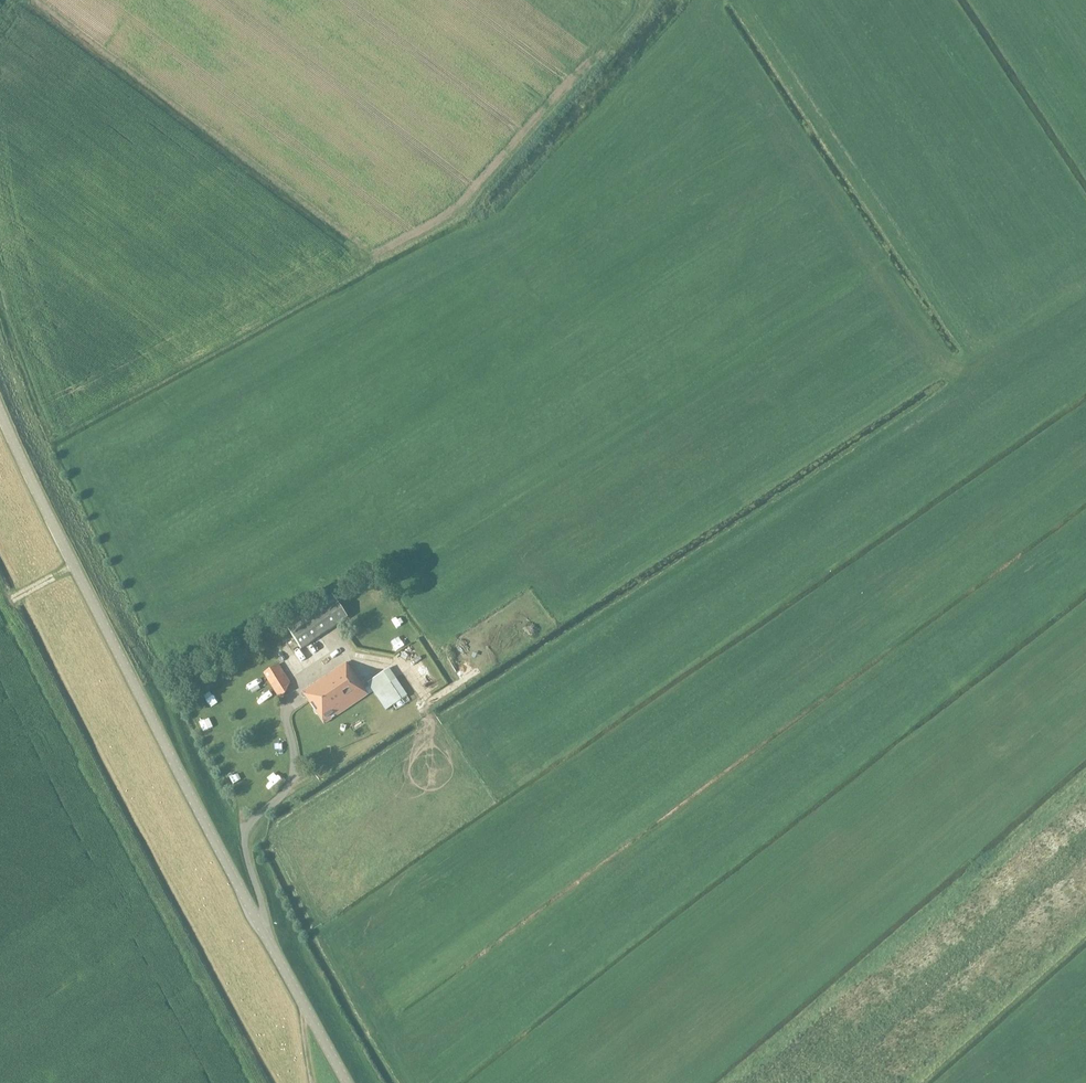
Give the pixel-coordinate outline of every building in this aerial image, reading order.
[(285,626),(301,650),(348,618),(332,595),(285,626)] [(277,647),(286,641),(283,635),(274,641),(277,647)] [(313,656),(331,646),(326,637),(308,648),(313,656)] [(246,646),(235,653),(239,659),(250,651),(246,646)] [(303,693),(324,724),(368,694),(346,663),(303,693)] [(264,674),(279,698),(285,694),(289,686),(276,666),(264,674)] [(384,710),(407,696),(389,668),(367,683),(384,710)]
